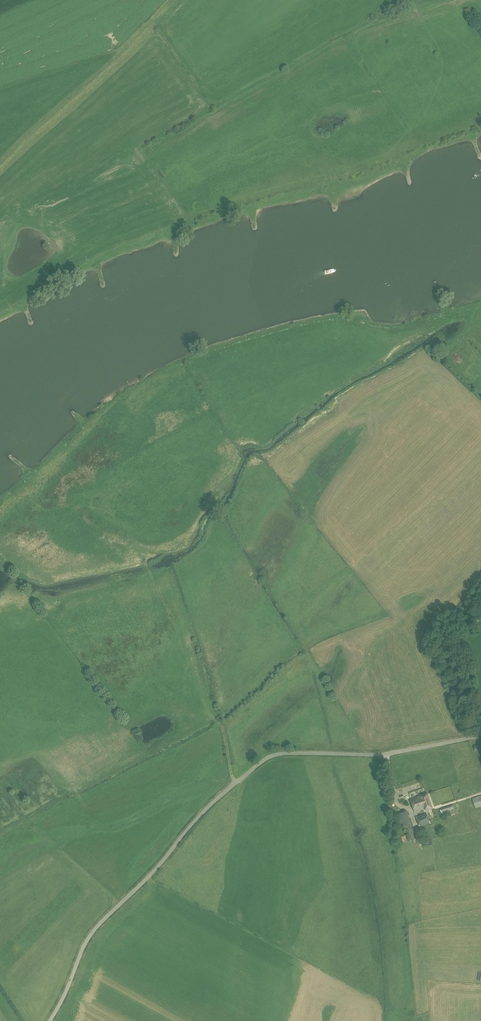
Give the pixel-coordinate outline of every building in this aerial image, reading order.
[(411,799),(415,812),(425,809),(425,810),(432,808),(427,794),(411,799)] [(475,808),(480,807),(480,796),(472,798),(475,808)] [(408,835),(410,841),(416,839),(407,811),(398,814),(396,814),(400,826),(403,825),(404,829),(406,829),(408,835)] [(416,817),(420,827),(430,824),(427,814),(416,817)]
